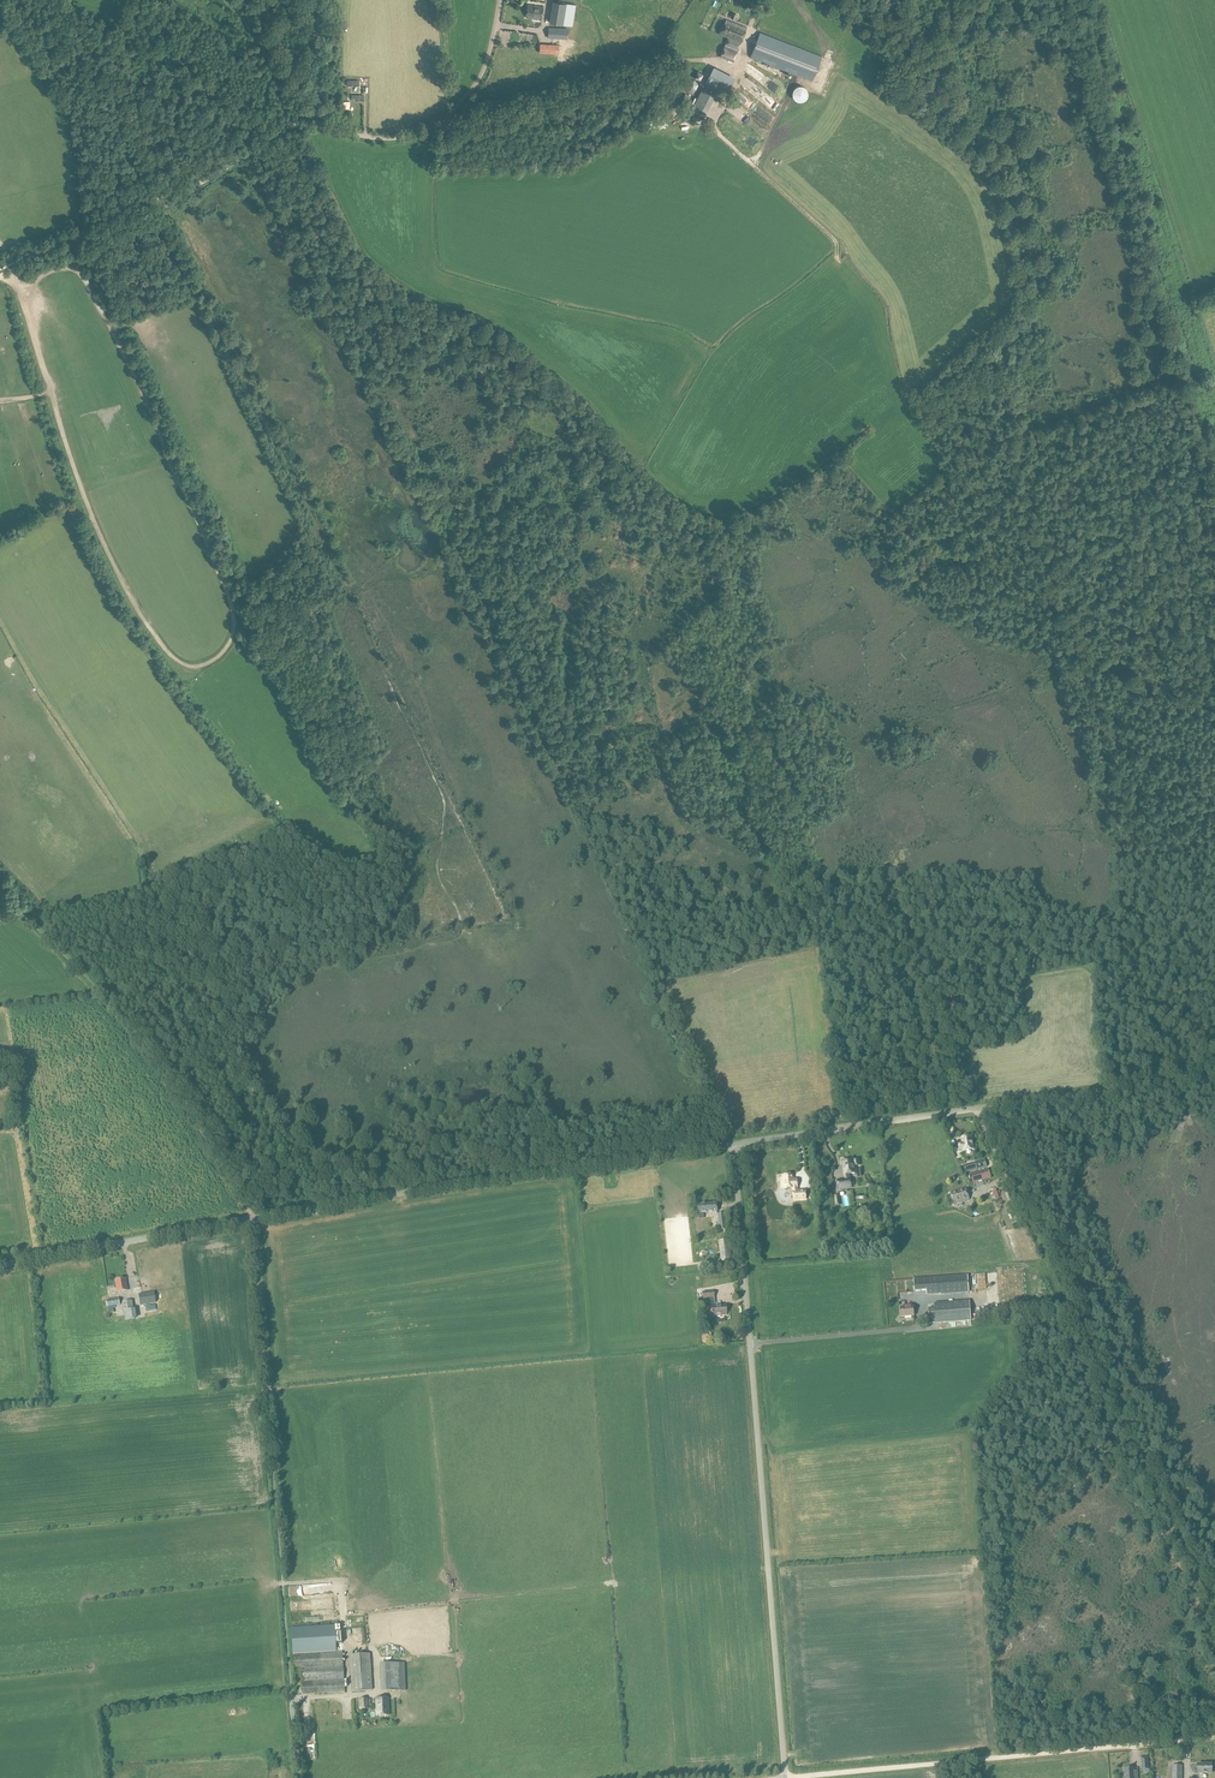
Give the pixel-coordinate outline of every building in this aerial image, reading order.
[(554,1),(550,22),(568,25),(571,26),(573,26),(576,5),(575,4),(565,3),(554,1)] [(538,20),(538,18),(542,19),(544,8),(528,5),(526,16),(528,16),(527,18),(538,20)] [(727,38),(741,43),(747,28),(726,20),(720,35),(727,38)] [(568,37),(568,29),(549,28),(548,38),(564,39),(563,41),(568,41),(568,37)] [(821,56),(802,49),(760,33),(750,57),(812,81),(821,56)] [(741,43),(727,38),(725,44),(738,49),(741,43)] [(540,44),(540,45),(540,48),(540,53),(559,54),(560,45),(540,44)] [(733,62),(738,49),(725,44),(720,57),(733,62)] [(751,64),(747,70),(757,78),(761,72),(751,64)] [(736,78),(715,67),(706,83),(728,94),(736,78)] [(741,84),(772,112),(777,106),(746,78),(741,84)] [(689,83),(693,88),(699,85),(696,79),(689,83)] [(808,95),(808,94),(808,93),(808,92),(808,91),(808,90),(807,90),(807,89),(806,88),(805,87),(804,87),(803,86),(802,86),(801,86),(800,86),(799,86),(798,86),(797,87),(796,87),(796,88),(795,88),(795,89),(794,89),(794,90),(793,90),(793,91),(793,92),(793,93),(793,94),(793,95),(793,96),(793,97),(794,97),(794,98),(795,99),(795,100),(796,100),(797,100),(797,101),(798,101),(799,101),(800,102),(801,102),(802,102),(802,101),(803,101),(804,101),(805,100),(806,99),(807,98),(808,97),(808,96),(808,95)] [(716,96),(703,89),(694,105),(707,113),(716,96)] [(691,97),(686,94),(683,99),(688,103),(691,97)] [(766,124),(771,118),(752,101),(746,107),(766,124)] [(693,116),(695,113),(687,107),(684,110),(693,116)] [(717,122),(742,139),(747,132),(722,115),(717,122)] [(748,137),(743,143),(750,150),(756,144),(748,137)] [(975,1149),(973,1136),(962,1138),(963,1143),(960,1144),(960,1143),(958,1143),(959,1150),(964,1149),(964,1151),(975,1149)] [(844,1179),(837,1180),(838,1188),(851,1186),(849,1173),(857,1172),(856,1166),(860,1165),(859,1159),(854,1160),(854,1159),(841,1161),(844,1179)] [(978,1170),(987,1167),(984,1160),(975,1163),(978,1170)] [(975,1163),(963,1166),(965,1173),(977,1169),(975,1163)] [(968,1176),(971,1184),(988,1179),(985,1171),(968,1176)] [(781,1175),(782,1181),(780,1181),(781,1189),(792,1189),(792,1201),(806,1200),(805,1190),(798,1190),(797,1178),(794,1179),(793,1174),(781,1175)] [(954,1204),(968,1200),(969,1200),(966,1188),(951,1192),(954,1204)] [(980,1196),(981,1202),(996,1198),(994,1192),(980,1196)] [(718,1212),(716,1202),(697,1204),(698,1214),(718,1212)] [(727,1229),(725,1213),(717,1214),(718,1230),(727,1229)] [(914,1279),(915,1291),(927,1290),(927,1295),(969,1292),(968,1275),(914,1279)] [(117,1292),(128,1290),(126,1279),(115,1280),(117,1292)] [(726,1305),(715,1306),(714,1291),(702,1292),(703,1299),(706,1299),(707,1307),(711,1306),(712,1316),(727,1315),(726,1305)] [(140,1306),(157,1304),(155,1292),(138,1295),(140,1306)] [(109,1313),(114,1312),(113,1306),(120,1305),(118,1298),(107,1300),(108,1307),(109,1313)] [(126,1320),(135,1319),(132,1301),(123,1303),(126,1320)] [(934,1310),(929,1311),(930,1325),(971,1322),(969,1302),(934,1305),(934,1310)] [(905,1306),(905,1307),(900,1307),(902,1317),(914,1316),(913,1305),(905,1306)] [(334,1626),(291,1628),(292,1652),(293,1654),(335,1651),(335,1644),(341,1643),(341,1633),(334,1633),(334,1626)] [(343,1692),(342,1666),(341,1653),(292,1656),(293,1666),(301,1666),(302,1681),(303,1694),(343,1692)] [(352,1690),(371,1689),(369,1654),(349,1656),(352,1690)] [(383,1690),(405,1689),(404,1663),(382,1664),(383,1690)] [(359,1709),(367,1708),(367,1699),(359,1699),(359,1709)] [(376,1715),(389,1715),(389,1699),(376,1699),(376,1715)] [(311,1711),(304,1713),(306,1720),(313,1718),(311,1711)] [(1212,1764),(1206,1764),(1206,1765),(1198,1765),(1198,1773),(1212,1773),(1212,1764)] [(1183,1765),(1172,1765),(1172,1777),(1182,1777),(1183,1765)] [(1123,1777),(1138,1777),(1137,1771),(1134,1771),(1134,1768),(1124,1769),(1124,1776),(1123,1776),(1123,1777)]
